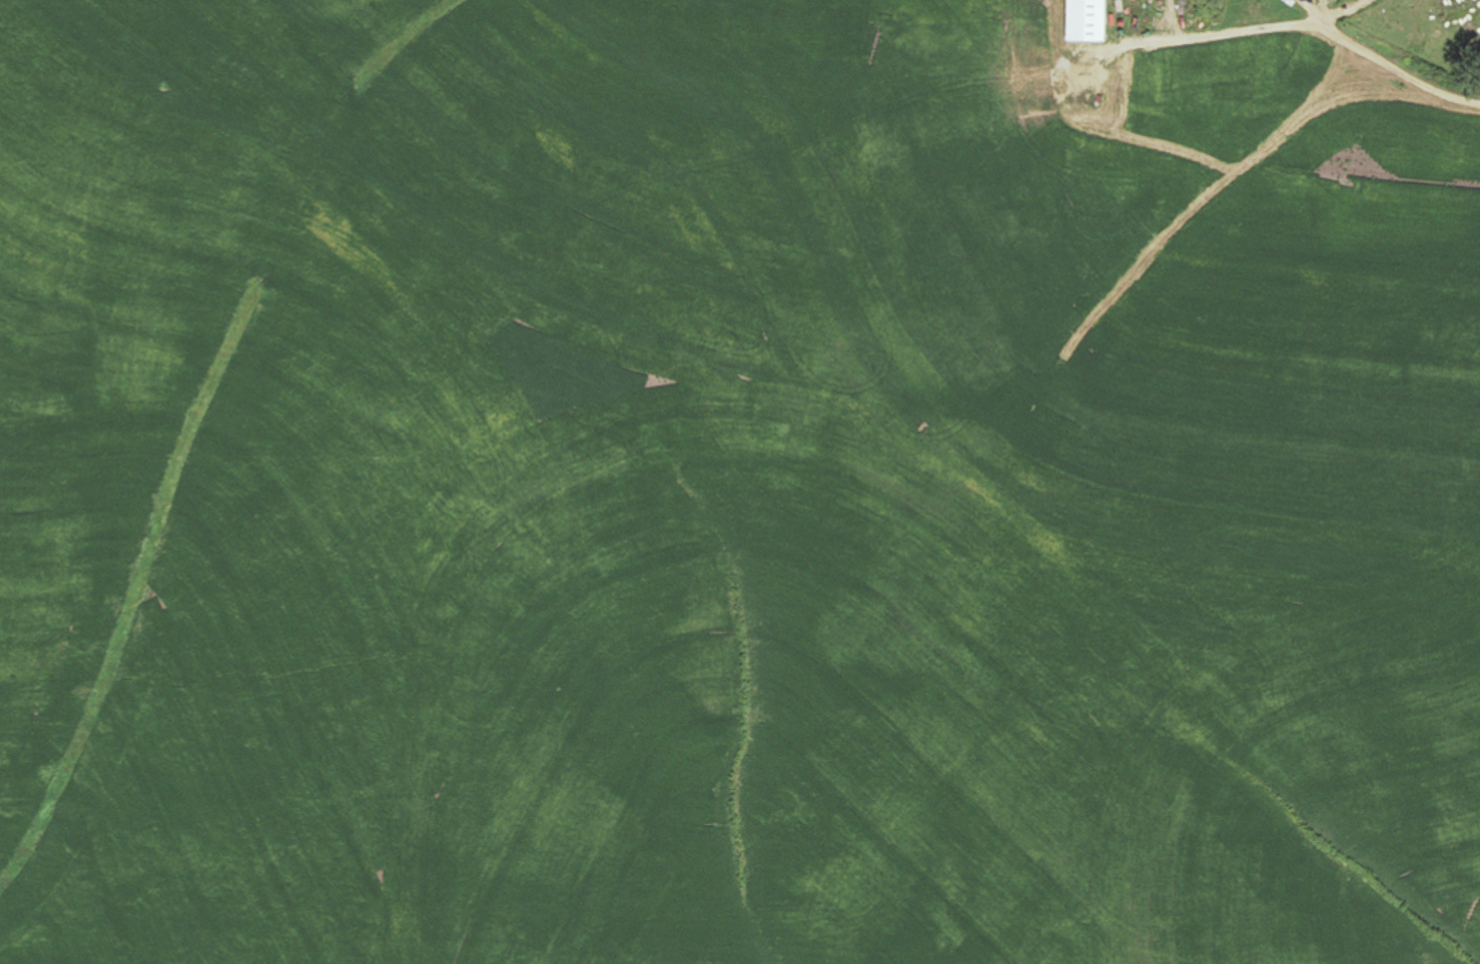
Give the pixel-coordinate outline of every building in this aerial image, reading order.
[(1104,42),(1105,0),(1062,0),(1061,42),(1104,42)] [(1151,16),(1162,16),(1162,28),(1195,28),(1195,0),(1151,0),(1151,16)]
